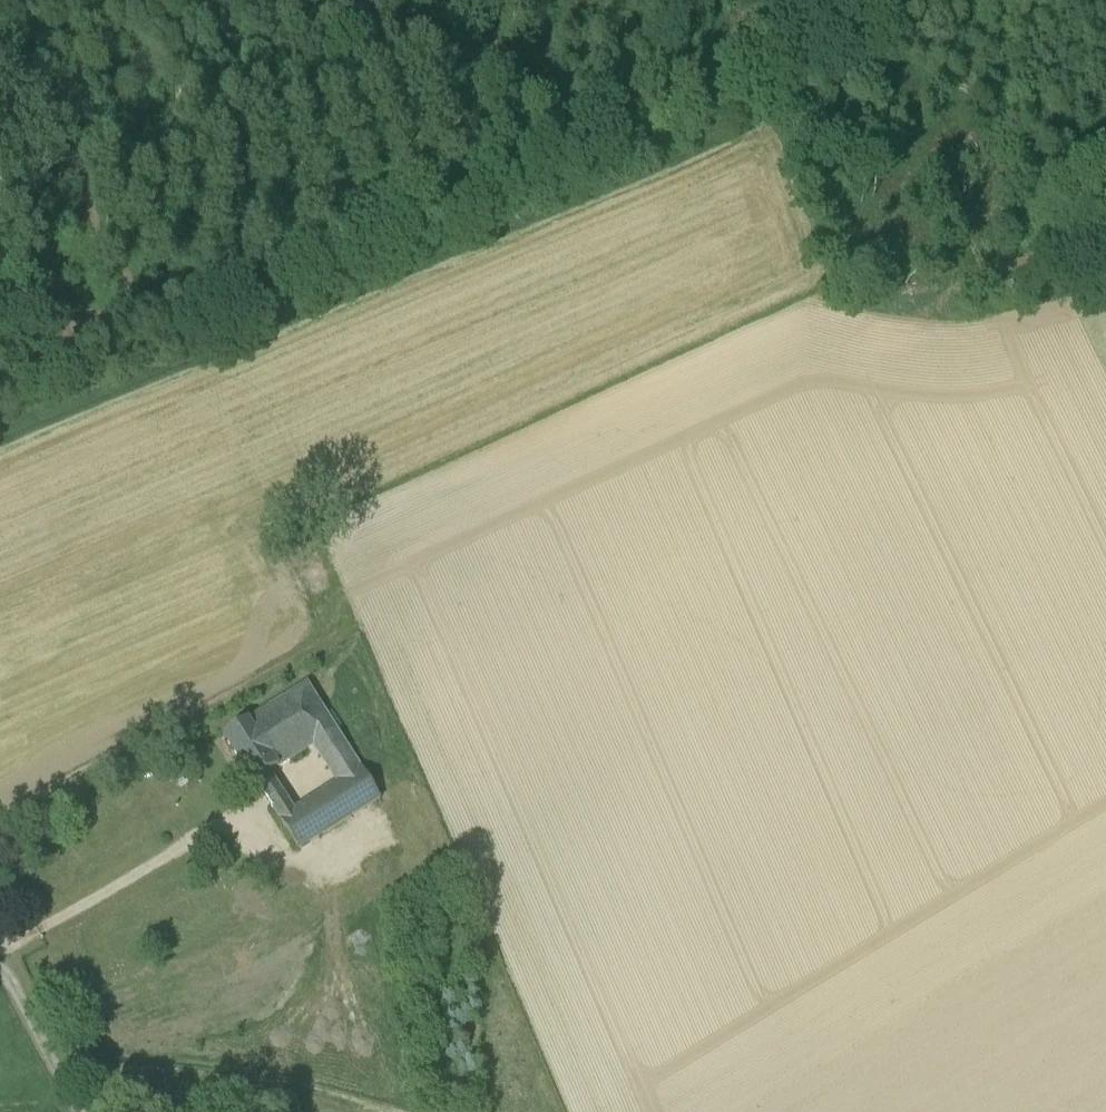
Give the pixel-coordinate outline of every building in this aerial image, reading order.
[(307,685),(249,722),(278,768),(289,761),(292,766),(296,763),(293,758),(312,746),(321,741),(332,742),(340,737),(307,685)] [(249,722),(248,720),(223,736),(254,783),(256,782),(269,773),(278,768),(249,722)] [(340,737),(332,742),(321,741),(312,746),(336,783),(360,768),(340,737)] [(292,811),(278,819),(298,850),(380,798),(360,768),(336,783),(292,811)] [(256,782),(263,793),(276,784),(269,773),(256,782)] [(271,808),(285,799),(276,784),(263,793),(271,808)] [(285,799),(271,808),(278,819),(292,811),(285,799)]
